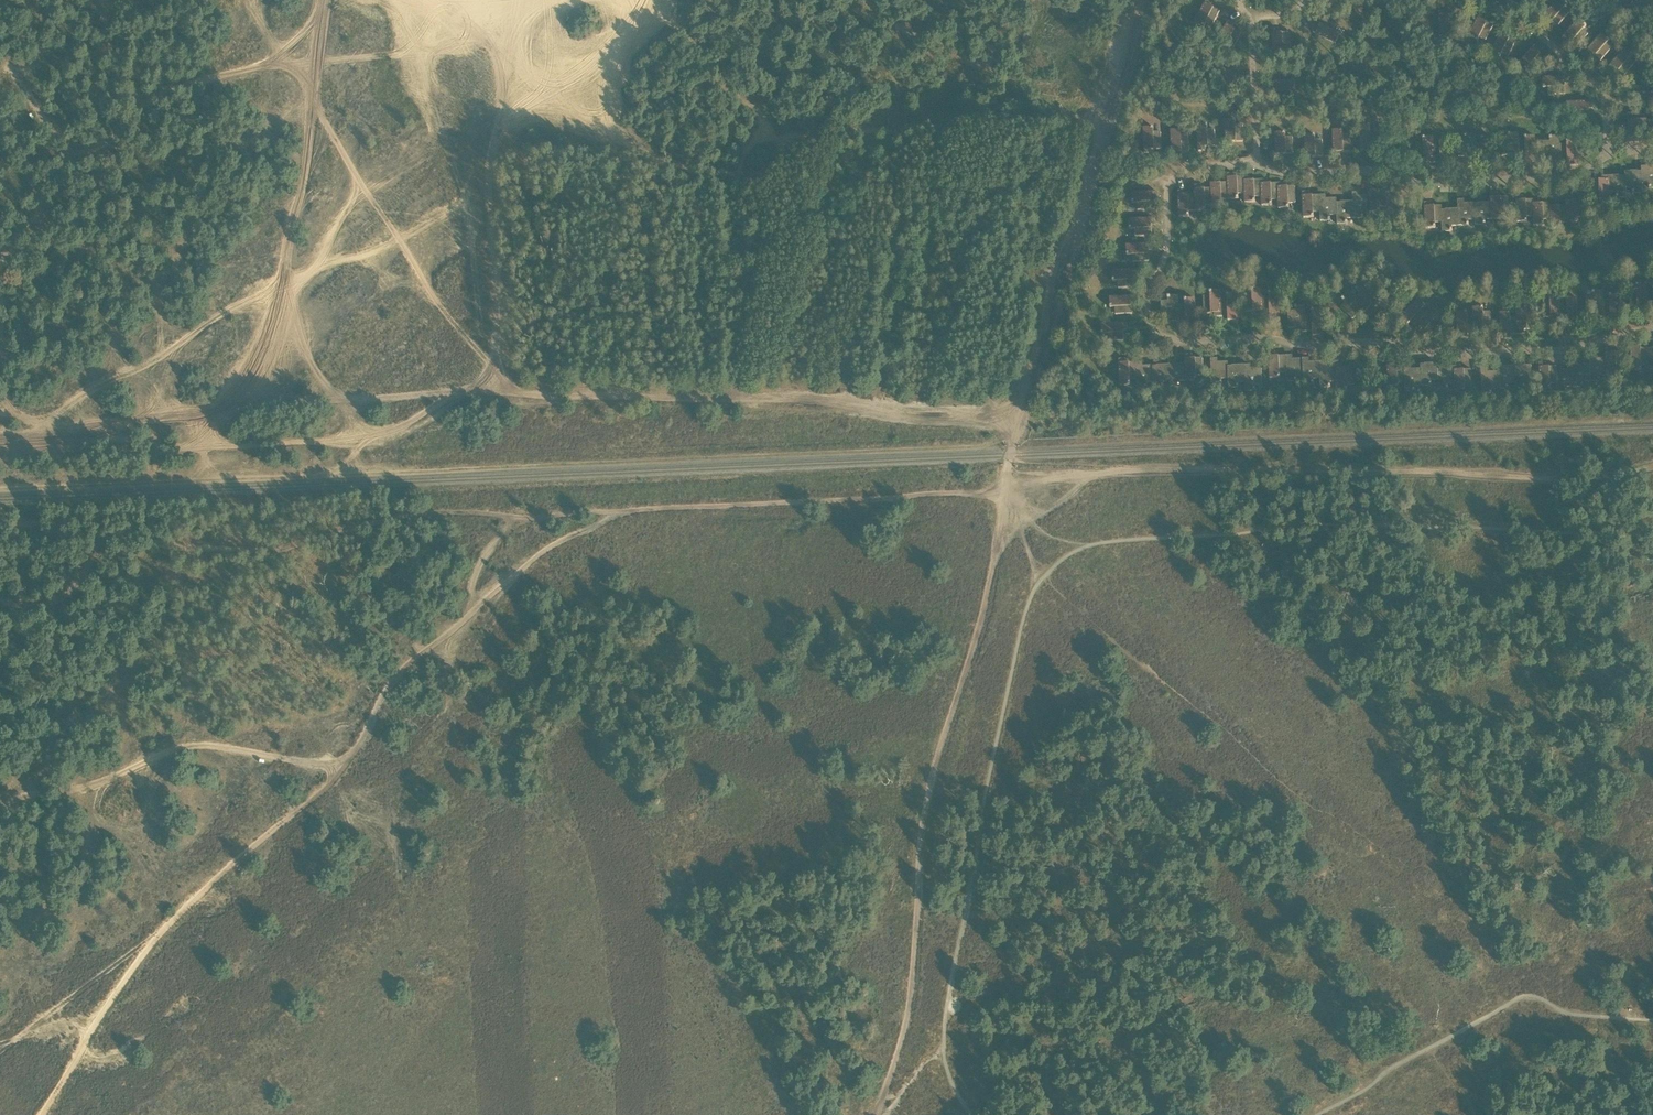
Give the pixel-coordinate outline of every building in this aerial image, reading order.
[(1209,0),(1206,0),(1194,22),(1204,27),(1207,22),(1213,26),(1221,11),(1211,6),(1213,2),(1209,0)] [(1564,0),(1558,0),(1546,16),(1558,25),(1569,11),(1564,7),(1568,3),(1564,0)] [(1640,9),(1650,9),(1650,3),(1652,3),(1652,0),(1640,0),(1640,9)] [(1446,10),(1438,10),(1440,37),(1450,36),(1450,31),(1456,30),(1455,13),(1446,14),(1446,10)] [(1487,17),(1481,14),(1468,38),(1477,43),(1480,38),(1485,40),(1493,25),(1485,21),(1487,17)] [(1316,25),(1313,31),(1335,43),(1340,34),(1335,31),(1339,23),(1325,16),(1319,27),(1316,25)] [(1587,25),(1578,18),(1562,38),(1567,43),(1570,40),(1576,46),(1587,33),(1583,30),(1587,25)] [(1235,24),(1228,21),(1216,44),(1225,49),(1228,44),(1234,48),(1242,33),(1233,28),(1235,24)] [(1273,28),(1273,55),(1284,55),(1284,50),(1290,49),(1290,33),(1280,33),(1280,28),(1273,28)] [(1509,33),(1502,29),(1491,52),(1500,57),(1503,52),(1509,55),(1516,41),(1507,36),(1509,33)] [(1610,40),(1601,33),(1585,53),(1591,57),(1593,54),(1600,60),(1611,48),(1606,44),(1610,40)] [(1541,49),(1535,44),(1518,63),(1526,71),(1530,67),(1535,72),(1546,59),(1538,52),(1541,49)] [(1626,47),(1609,67),(1614,72),(1617,68),(1625,76),(1636,63),(1630,58),(1634,54),(1626,47)] [(1237,84),(1240,78),(1217,65),(1212,75),(1217,78),(1214,84),(1229,92),(1234,82),(1237,84)] [(1569,83),(1568,77),(1543,78),(1543,88),(1548,87),(1548,95),(1565,94),(1565,83),(1569,83)] [(1295,91),(1295,80),(1269,81),(1270,89),(1273,89),(1274,99),(1290,98),(1290,91),(1295,91)] [(1593,108),(1593,101),(1567,102),(1567,112),(1573,112),(1573,119),(1590,119),(1589,108),(1593,108)] [(1625,143),(1639,142),(1638,132),(1652,131),(1652,119),(1650,119),(1650,112),(1627,113),(1628,124),(1624,124),(1625,143)] [(1225,120),(1227,146),(1234,145),(1234,141),(1243,141),(1242,124),(1236,125),(1236,119),(1225,120)] [(1197,125),(1198,151),(1205,151),(1205,147),(1214,146),(1213,129),(1208,130),(1208,124),(1197,125)] [(1360,124),(1361,151),(1368,150),(1368,147),(1377,146),(1376,129),(1371,129),(1370,124),(1360,124)] [(1144,127),(1145,153),(1152,153),(1152,149),(1161,148),(1160,131),(1155,132),(1155,126),(1144,127)] [(1171,130),(1172,156),(1179,155),(1179,151),(1188,151),(1187,134),(1182,135),(1182,129),(1171,130)] [(1333,130),(1334,156),(1341,155),(1340,152),(1349,151),(1348,134),(1343,135),(1343,129),(1333,130)] [(1286,132),(1275,132),(1277,158),(1283,158),(1283,154),(1294,154),(1293,137),(1286,137),(1286,132)] [(1513,159),(1520,159),(1519,142),(1519,133),(1508,133),(1508,138),(1501,139),(1502,157),(1512,156),(1513,159)] [(1305,135),(1306,161),(1313,161),(1312,157),(1323,156),(1322,139),(1315,139),(1315,134),(1305,135)] [(1477,160),(1476,143),(1476,134),(1465,134),(1465,140),(1458,140),(1459,158),(1470,157),(1470,160),(1477,160)] [(1562,162),(1561,145),(1561,135),(1550,136),(1550,141),(1543,141),(1544,158),(1554,158),(1554,162),(1562,162)] [(1434,163),(1433,145),(1433,136),(1422,137),(1423,143),(1417,143),(1417,159),(1427,159),(1428,163),(1434,163)] [(1525,142),(1519,142),(1520,159),(1526,159),(1526,163),(1536,163),(1535,136),(1525,136),(1525,142)] [(1482,143),(1476,143),(1477,160),(1483,160),(1483,165),(1493,164),(1492,137),(1482,137),(1482,143)] [(1567,144),(1561,145),(1562,162),(1568,161),(1568,166),(1578,165),(1577,138),(1566,139),(1567,144)] [(1440,145),(1433,145),(1434,163),(1441,162),(1441,167),(1451,167),(1450,140),(1439,140),(1440,145)] [(1642,171),(1643,183),(1649,183),(1650,189),(1652,188),(1652,166),(1642,166),(1642,171)] [(1642,183),(1643,183),(1642,171),(1638,171),(1638,170),(1625,171),(1625,176),(1626,188),(1632,188),(1633,193),(1643,192),(1642,183)] [(1245,192),(1245,180),(1245,176),(1235,176),(1235,173),(1228,173),(1228,183),(1228,199),(1239,199),(1239,192),(1245,192)] [(1608,176),(1609,180),(1610,192),(1616,192),(1617,198),(1627,197),(1626,188),(1625,176),(1621,176),(1621,175),(1608,176)] [(1261,195),(1261,180),(1245,180),(1245,192),(1245,202),(1255,202),(1255,195),(1261,195)] [(1278,199),(1278,183),(1268,183),(1268,180),(1261,180),(1261,195),(1261,206),(1272,205),(1272,199),(1278,199)] [(1610,192),(1609,180),(1592,180),(1593,197),(1600,197),(1600,203),(1611,202),(1610,192)] [(1278,183),(1278,199),(1278,209),(1289,209),(1289,203),(1296,202),(1295,186),(1285,186),(1285,182),(1278,183)] [(1228,199),(1228,183),(1211,183),(1211,188),(1211,205),(1222,204),(1222,199),(1228,199)] [(1211,205),(1211,188),(1202,188),(1202,185),(1195,185),(1195,194),(1195,210),(1206,210),(1206,205),(1211,205)] [(1369,187),(1369,196),(1369,213),(1380,213),(1380,206),(1387,206),(1386,190),(1376,190),(1376,187),(1369,187)] [(1195,210),(1195,194),(1185,194),(1185,190),(1178,191),(1179,216),(1189,216),(1189,211),(1195,210)] [(1158,198),(1158,192),(1132,193),(1132,203),(1138,202),(1138,210),(1155,209),(1154,199),(1158,198)] [(1314,212),(1321,212),(1320,195),(1310,195),(1310,192),(1303,192),(1304,218),(1314,218),(1314,212)] [(1369,213),(1369,196),(1360,196),(1360,192),(1353,192),(1354,201),(1354,218),(1364,218),(1364,213),(1369,213)] [(1490,193),(1491,202),(1491,219),(1502,219),(1502,213),(1509,213),(1508,196),(1498,196),(1498,193),(1490,193)] [(1337,215),(1337,203),(1337,199),(1326,199),(1326,195),(1320,195),(1321,212),(1321,220),(1331,220),(1331,215),(1337,215)] [(1534,216),(1533,203),(1533,199),(1523,200),(1523,196),(1516,196),(1517,222),(1527,222),(1527,216),(1533,216),(1534,216)] [(1566,196),(1566,206),(1567,222),(1577,222),(1577,217),(1584,217),(1584,199),(1573,200),(1573,196),(1566,196)] [(1458,200),(1458,209),(1459,225),(1469,225),(1469,219),(1475,219),(1475,204),(1475,203),(1465,203),(1465,199),(1458,200)] [(1341,203),(1337,203),(1337,215),(1337,224),(1347,224),(1347,218),(1354,218),(1354,201),(1341,201),(1341,203)] [(1491,219),(1491,202),(1479,203),(1479,204),(1475,204),(1475,219),(1475,225),(1486,225),(1486,219),(1491,219)] [(1551,203),(1533,203),(1534,216),(1533,216),(1534,225),(1544,225),(1544,219),(1551,219),(1551,206),(1551,203)] [(1442,222),(1442,210),(1442,205),(1424,206),(1425,228),(1436,228),(1436,223),(1442,222)] [(1567,222),(1566,206),(1551,206),(1551,219),(1551,228),(1561,228),(1561,222),(1567,222)] [(1442,210),(1442,222),(1443,231),(1453,231),(1453,225),(1459,225),(1458,209),(1446,209),(1446,210),(1442,210)] [(1155,225),(1155,218),(1129,219),(1130,229),(1135,229),(1135,236),(1152,235),(1152,225),(1155,225)] [(1153,250),(1153,244),(1127,245),(1127,255),(1132,255),(1133,262),(1149,261),(1149,250),(1153,250)] [(1139,276),(1138,270),(1113,271),(1113,281),(1118,281),(1119,288),(1135,287),(1135,276),(1139,276)] [(1359,292),(1354,297),(1367,309),(1372,304),(1376,308),(1383,300),(1363,281),(1356,289),(1359,292)] [(1648,310),(1648,293),(1648,284),(1636,284),(1636,290),(1630,290),(1630,307),(1641,306),(1641,310),(1648,310)] [(1256,315),(1263,314),(1263,297),(1262,289),(1252,289),(1252,294),(1245,294),(1246,311),(1256,311),(1256,315)] [(1222,316),(1221,299),(1221,290),(1210,291),(1210,296),(1204,296),(1204,313),(1214,312),(1214,316),(1222,316)] [(1269,297),(1263,297),(1263,314),(1270,314),(1270,319),(1280,318),(1279,291),(1269,292),(1269,297)] [(1354,297),(1348,291),(1341,299),(1345,302),(1341,307),(1353,319),(1360,311),(1362,314),(1367,309),(1354,297)] [(1605,317),(1604,300),(1604,291),(1593,291),(1593,296),(1586,297),(1587,313),(1597,313),(1597,317),(1605,317)] [(1227,299),(1221,299),(1222,316),(1228,316),(1228,321),(1238,320),(1237,293),(1227,294),(1227,299)] [(1562,321),(1561,304),(1561,294),(1550,295),(1550,300),(1545,300),(1545,317),(1554,317),(1554,321),(1562,321)] [(1609,299),(1604,300),(1605,317),(1611,317),(1611,321),(1621,320),(1620,294),(1609,294),(1609,299)] [(1172,322),(1179,321),(1179,304),(1178,295),(1168,296),(1168,301),(1162,301),(1162,318),(1172,318),(1172,322)] [(1136,303),(1136,296),(1110,297),(1111,307),(1116,307),(1116,314),(1133,313),(1132,304),(1136,303)] [(1185,304),(1179,304),(1179,321),(1186,321),(1186,325),(1196,325),(1195,298),(1185,299),(1185,304)] [(1414,324),(1426,312),(1422,308),(1426,305),(1418,298),(1399,317),(1408,325),(1411,321),(1414,324)] [(1566,303),(1561,304),(1562,321),(1568,321),(1568,325),(1578,325),(1577,298),(1566,298),(1566,303)] [(1300,331),(1306,331),(1305,314),(1305,305),(1295,306),(1295,311),(1288,311),(1289,328),(1299,327),(1300,331)] [(1432,305),(1426,312),(1414,324),(1420,330),(1423,327),(1431,334),(1442,322),(1437,317),(1441,313),(1432,305)] [(1472,307),(1473,316),(1474,334),(1482,334),(1481,329),(1492,329),(1491,311),(1484,311),(1484,307),(1472,307)] [(1515,308),(1516,317),(1516,334),(1525,334),(1525,329),(1534,329),(1534,312),(1527,312),(1527,307),(1515,308)] [(1311,314),(1305,314),(1306,331),(1313,331),(1313,336),(1323,336),(1322,308),(1311,309),(1311,314)] [(1474,334),(1473,316),(1468,316),(1467,311),(1456,311),(1458,339),(1468,339),(1468,334),(1474,334)] [(1516,334),(1516,317),(1511,317),(1511,312),(1500,312),(1501,340),(1511,339),(1511,334),(1516,334)] [(1128,329),(1127,322),(1101,323),(1102,334),(1107,334),(1107,341),(1124,340),(1124,329),(1128,329)] [(1649,364),(1648,348),(1648,347),(1641,348),(1641,343),(1630,343),(1631,370),(1642,370),(1642,365),(1647,365),(1649,364)] [(1605,349),(1605,358),(1606,375),(1617,374),(1616,370),(1624,369),(1623,352),(1613,353),(1613,348),(1605,349)] [(1287,371),(1286,356),(1276,356),(1276,352),(1269,352),(1270,378),(1280,378),(1280,371),(1287,371)] [(1186,355),(1186,364),(1187,380),(1197,380),(1197,375),(1204,375),(1203,358),(1193,358),(1193,354),(1186,355)] [(1286,356),(1287,371),(1287,381),(1297,381),(1297,375),(1304,374),(1303,359),(1293,359),(1293,355),(1286,356)] [(1229,377),(1228,366),(1228,362),(1218,362),(1218,358),(1211,359),(1212,385),(1222,384),(1222,377),(1228,377),(1229,377)] [(1314,377),(1320,377),(1320,362),(1310,362),(1310,358),(1303,359),(1304,374),(1304,384),(1314,384),(1314,377)] [(1589,359),(1589,364),(1590,380),(1600,380),(1600,375),(1606,375),(1605,358),(1589,359)] [(1130,379),(1137,379),(1136,362),(1127,362),(1126,359),(1119,359),(1120,385),(1131,385),(1130,379)] [(1170,360),(1170,364),(1170,381),(1170,387),(1181,386),(1181,381),(1187,380),(1186,364),(1177,364),(1177,360),(1170,360)] [(1514,362),(1514,366),(1515,382),(1515,389),(1525,388),(1525,382),(1532,381),(1531,365),(1521,365),(1521,361),(1514,362)] [(1143,362),(1136,362),(1137,379),(1137,388),(1147,387),(1147,382),(1153,382),(1152,365),(1143,365),(1143,362)] [(1330,381),(1337,381),(1336,365),(1326,365),(1326,362),(1320,362),(1320,377),(1320,387),(1331,387),(1330,381)] [(1398,383),(1405,383),(1404,366),(1398,366),(1398,365),(1394,366),(1394,362),(1387,362),(1388,388),(1399,388),(1398,383)] [(1421,365),(1421,369),(1422,385),(1432,385),(1432,380),(1438,380),(1438,368),(1438,363),(1425,363),(1425,364),(1421,365)] [(1558,383),(1557,371),(1557,366),(1547,367),(1546,363),(1539,363),(1541,389),(1551,389),(1550,384),(1557,383),(1558,383)] [(1164,381),(1170,381),(1170,364),(1152,365),(1153,382),(1153,387),(1164,387),(1164,381)] [(1245,365),(1245,381),(1246,392),(1256,391),(1256,384),(1262,384),(1262,368),(1252,369),(1251,364),(1245,365)] [(1590,380),(1589,364),(1573,365),(1573,369),(1574,386),(1584,385),(1584,380),(1590,380)] [(1232,366),(1228,366),(1229,377),(1228,377),(1229,387),(1239,387),(1239,382),(1245,381),(1245,365),(1232,365),(1232,366)] [(1336,365),(1337,381),(1337,390),(1348,390),(1347,386),(1354,386),(1353,368),(1343,368),(1343,365),(1336,365)] [(1422,385),(1421,369),(1411,369),(1411,365),(1404,366),(1405,383),(1405,391),(1415,391),(1415,386),(1422,385)] [(1449,383),(1454,383),(1454,366),(1442,366),(1442,367),(1438,368),(1438,380),(1439,389),(1449,388),(1449,383)] [(1454,366),(1454,383),(1455,392),(1465,391),(1465,386),(1472,386),(1471,369),(1461,369),(1461,366),(1454,366)] [(1498,367),(1498,372),(1499,388),(1509,388),(1509,383),(1515,382),(1514,366),(1503,366),(1503,367),(1498,367)] [(1492,388),(1499,388),(1498,372),(1488,372),(1488,368),(1481,368),(1482,394),(1493,394),(1492,388)] [(1561,371),(1557,371),(1558,383),(1557,383),(1557,392),(1567,391),(1567,386),(1574,386),(1573,369),(1561,370),(1561,371)]
